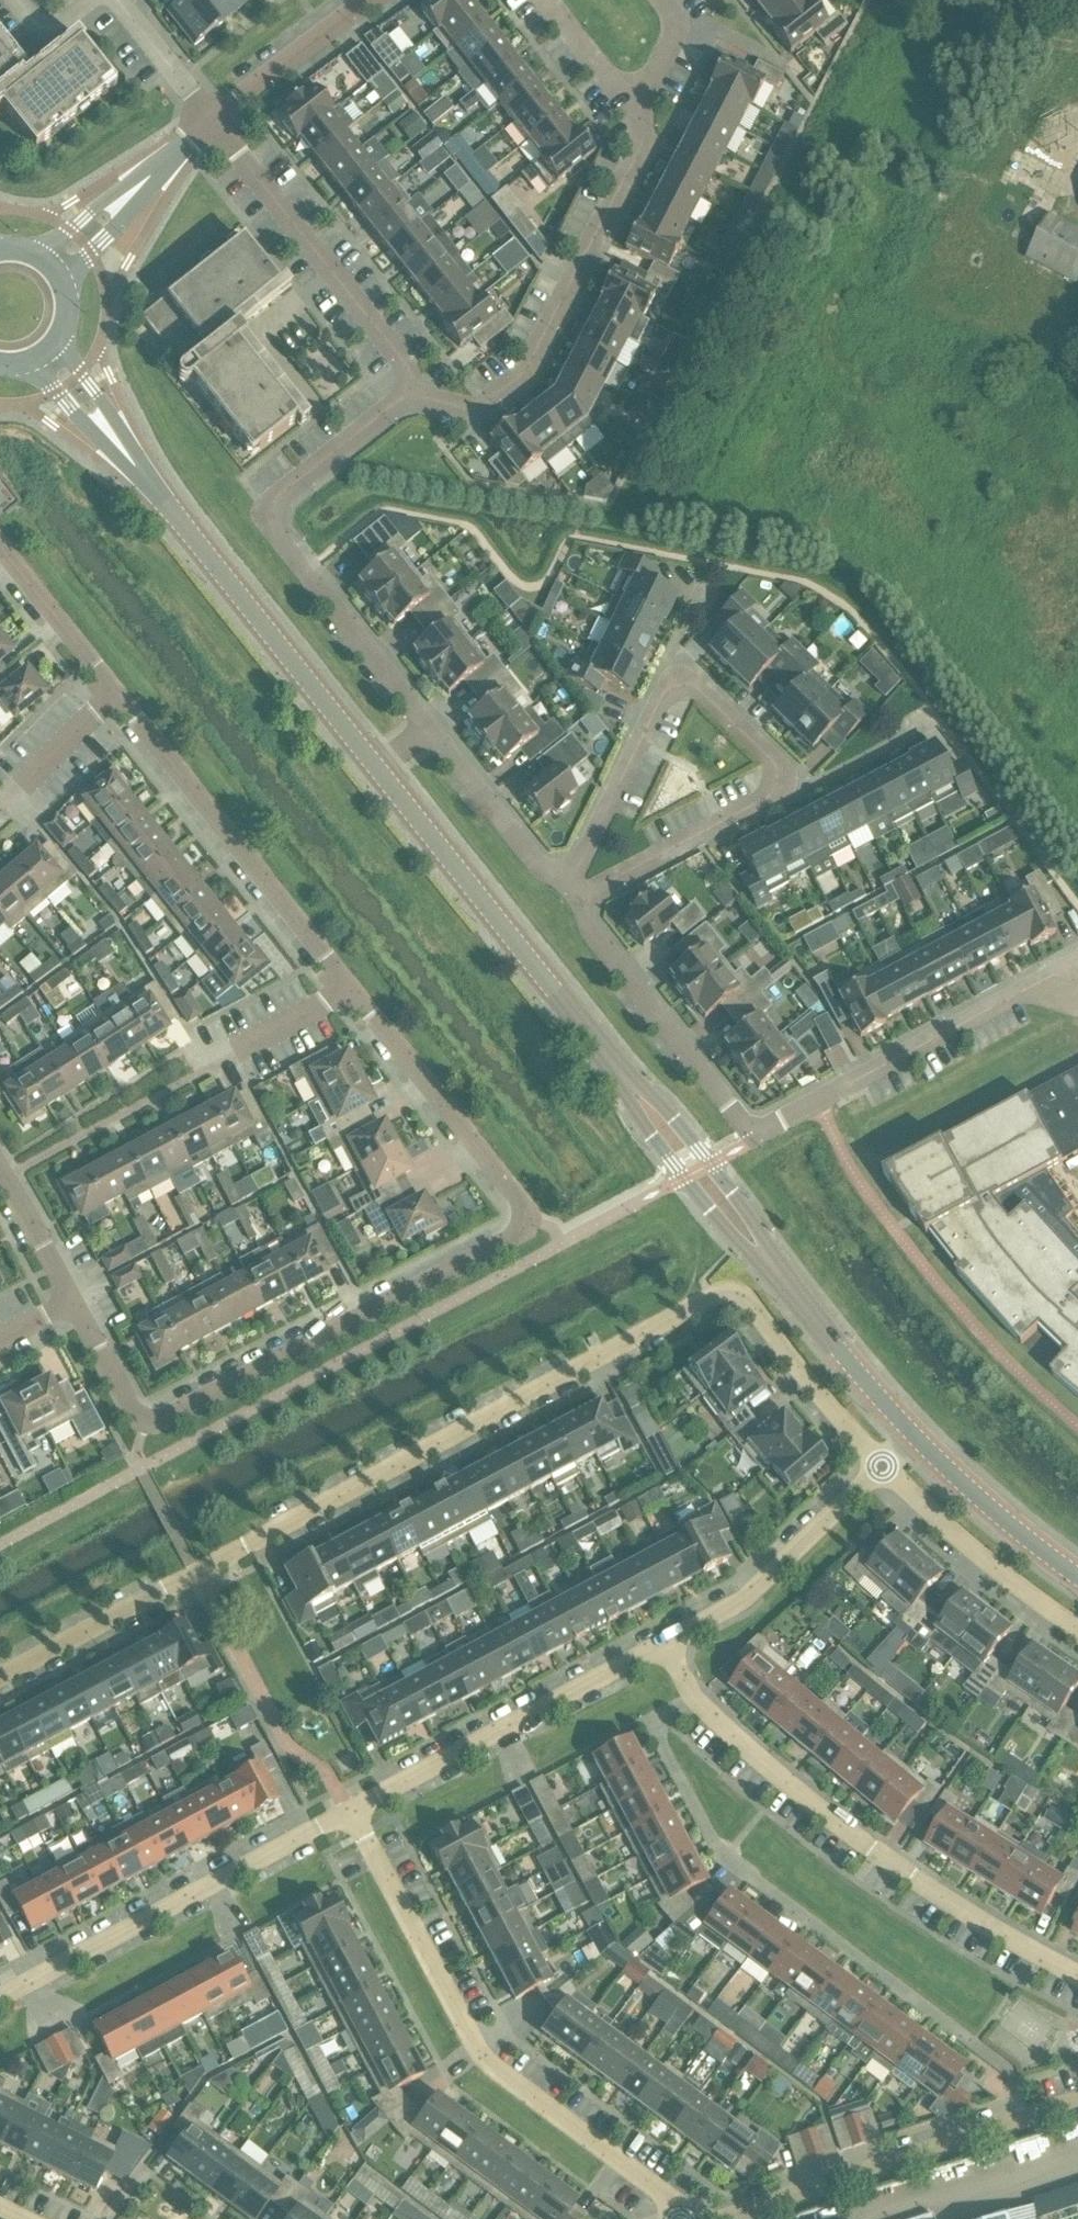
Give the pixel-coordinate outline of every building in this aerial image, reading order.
[(216,29),(193,0),(174,0),(164,8),(194,46),(216,29)] [(233,15),(221,0),(193,0),(216,29),(233,15)] [(251,2),(250,0),(221,0),(233,15),(251,2)] [(474,3),(472,0),(429,0),(431,2),(420,11),(436,32),(433,35),(474,3)] [(771,0),(751,0),(759,10),(771,0)] [(759,10),(775,29),(772,31),(773,32),(810,2),(807,4),(804,0),(771,0),(759,10)] [(810,2),(773,32),(790,54),(816,33),(824,44),(846,26),(837,15),(827,24),(810,2)] [(474,3),(433,35),(448,53),(486,24),(472,6),(474,4),(474,3)] [(409,7),(390,15),(400,36),(418,28),(409,7)] [(448,53),(446,55),(461,74),(463,72),(469,67),(500,42),(486,24),(448,53)] [(2,108),(36,150),(114,87),(81,46),(83,44),(77,37),(30,74),(0,36),(0,110),(2,108)] [(371,49),(388,71),(403,60),(386,38),(371,49)] [(461,74),(458,76),(473,94),(484,86),(515,61),(500,42),(469,67),(463,72),(461,74)] [(361,48),(347,59),(350,64),(367,85),(382,73),(361,48)] [(473,94),(460,105),(467,114),(479,103),(487,113),(499,104),(530,79),(515,61),(484,86),(473,94)] [(710,85),(749,106),(751,108),(764,83),(776,89),(782,77),(758,64),(751,76),(722,61),(710,85)] [(391,73),(399,85),(410,76),(401,65),(391,73)] [(1077,73),(1077,77),(1070,93),(1077,96),(1077,71),(1077,73)] [(394,94),(396,92),(386,79),(371,90),(382,103),(384,102),(394,94)] [(513,123),(545,98),(530,79),(499,104),(513,123)] [(418,108),(428,100),(414,81),(403,90),(418,108)] [(737,129),(749,106),(710,85),(709,86),(712,87),(700,110),(737,129)] [(296,142),(333,112),(316,91),(305,100),(301,96),(287,107),(290,112),(279,121),(296,142)] [(406,104),(396,92),(394,94),(384,102),(394,114),(406,104)] [(528,141),(560,116),(545,98),(513,123),(528,141)] [(444,117),(435,106),(423,115),(432,126),(444,117)] [(333,112),(296,142),(300,140),(314,157),(344,133),(352,127),(337,108),(333,112)] [(725,153),(737,129),(700,110),(688,133),(725,153)] [(425,128),(413,113),(397,126),(409,141),(425,128)] [(1036,139),(1070,144),(1074,120),(1040,115),(1036,139)] [(560,116),(528,141),(543,159),(540,161),(540,162),(577,133),(577,132),(574,134),(560,116)] [(433,153),(443,146),(434,135),(432,132),(428,135),(422,140),(433,153)] [(329,176),(359,152),(344,133),(314,157),(329,176)] [(577,133),(521,177),(529,187),(537,181),(547,193),(557,184),(568,174),(572,179),(587,168),(583,163),(594,154),(577,133)] [(713,176),(725,153),(688,133),(676,157),(713,176)] [(445,148),(453,158),(468,146),(460,135),(445,148)] [(781,138),(775,149),(787,155),(793,144),(781,138)] [(359,152),(329,176),(343,195),(373,171),(384,162),(387,160),(372,141),(359,152)] [(450,160),(441,149),(430,157),(439,169),(450,160)] [(775,149),(769,161),(781,167),(787,155),(775,149)] [(462,164),(477,183),(489,172),(475,154),(462,164)] [(701,199),(713,176),(676,157),(664,180),(701,199)] [(373,171),(343,195),(358,213),(394,184),(398,181),(384,162),(373,171)] [(496,185),(487,175),(475,185),(484,194),(496,185)] [(468,186),(460,176),(449,184),(458,195),(468,186)] [(689,223),(701,199),(664,180),(652,204),(689,223)] [(373,232),(409,203),(394,184),(358,213),(373,232)] [(755,184),(750,195),(763,202),(769,191),(755,184)] [(491,201),(508,221),(518,212),(522,209),(506,190),(491,201)] [(483,204),(475,194),(464,203),(472,213),(483,204)] [(750,195),(743,207),(757,214),(763,202),(750,195)] [(677,245),(689,223),(652,204),(640,226),(638,225),(637,226),(679,248),(680,246),(677,245)] [(403,208),(373,232),(388,250),(418,226),(403,208)] [(498,222),(488,211),(480,218),(490,230),(498,222)] [(518,212),(508,221),(525,242),(536,233),(518,212)] [(1077,286),(1077,230),(1049,216),(1027,260),(1077,286)] [(418,226),(388,250),(402,269),(433,245),(443,237),(428,218),(418,226)] [(500,240),(507,233),(499,223),(492,230),(500,240)] [(667,271),(679,248),(637,226),(625,250),(654,265),(648,277),(673,289),(679,277),(667,271)] [(731,231),(726,242),(739,249),(745,238),(731,231)] [(433,245),(402,269),(417,287),(447,263),(456,257),(457,255),(443,237),(433,245)] [(726,242),(719,254),(733,261),(739,249),(726,242)] [(193,383),(244,448),(251,443),(259,452),(296,423),(301,428),(309,422),(245,342),(247,340),(239,329),(291,288),(285,280),(279,284),(249,247),(240,255),(234,248),(194,280),(193,278),(142,319),(184,372),(180,375),(178,379),(180,384),(184,386),(189,386),(193,383)] [(417,287),(432,306),(470,275),(456,257),(447,263),(417,287)] [(613,273),(601,297),(643,319),(655,295),(666,301),(673,289),(648,277),(642,288),(613,273)] [(470,275),(432,306),(446,324),(443,327),(480,298),(480,297),(477,300),(469,291),(477,284),(470,275)] [(538,317),(529,310),(540,296),(528,287),(507,312),(528,329),(538,317)] [(603,299),(591,322),(628,341),(637,346),(649,323),(642,320),(643,319),(601,297),(600,298),(603,299)] [(480,298),(443,327),(460,349),(472,339),(481,349),(513,324),(504,313),(497,319),(480,298)] [(591,322),(579,345),(616,364),(628,341),(591,322)] [(579,345),(567,369),(604,388),(616,364),(579,345)] [(670,350),(665,360),(678,367),(683,357),(670,350)] [(665,360),(660,369),(673,376),(678,367),(665,360)] [(567,369),(555,392),(588,419),(604,388),(567,369)] [(555,392),(534,409),(566,449),(595,426),(588,419),(555,392)] [(646,397),(641,407),(654,413),(659,404),(646,397)] [(636,416),(649,423),(654,413),(641,407),(636,416)] [(512,422),(541,460),(546,465),(566,449),(534,409),(514,424),(512,422)] [(502,455),(490,465),(507,486),(519,488),(525,483),(520,477),(541,460),(512,422),(490,439),(502,455)] [(592,483),(608,502),(615,490),(602,474),(592,483)] [(586,500),(608,502),(592,483),(587,487),(586,500)] [(388,518),(384,521),(404,546),(421,532),(413,523),(388,518)] [(374,607),(415,574),(399,552),(405,547),(384,521),(363,538),(383,563),(359,582),(367,592),(364,595),(374,607)] [(616,597),(665,621),(677,597),(652,585),(658,573),(626,557),(619,571),(627,574),(616,597)] [(428,620),(449,603),(429,577),(422,582),(415,574),(374,607),(383,619),(386,616),(394,627),(418,608),(428,620)] [(506,582),(494,592),(509,611),(521,601),(508,584),(506,582)] [(550,595),(558,599),(563,587),(555,583),(550,595)] [(768,629),(750,611),(756,605),(742,593),(718,618),(730,630),(711,650),(730,669),(768,629)] [(550,595),(544,607),(552,611),(558,599),(550,595)] [(664,622),(665,621),(616,597),(604,621),(614,626),(651,644),(662,621),(664,622)] [(530,636),(542,612),(521,601),(509,611),(522,627),(530,636)] [(428,675),(470,642),(453,621),(460,616),(449,603),(428,620),(437,632),(414,651),(422,661),(419,663),(428,675)] [(640,667),(651,644),(614,626),(603,649),(593,644),(593,645),(642,669),(642,668),(640,667)] [(781,680),(806,654),(793,641),(787,647),(768,629),(730,669),(750,688),(769,668),(781,680)] [(12,652),(4,642),(6,640),(0,632),(0,662),(12,652)] [(483,688),(504,671),(494,658),(487,664),(470,642),(428,675),(438,687),(441,685),(449,695),(473,676),(483,688)] [(630,693),(642,669),(593,645),(581,668),(574,664),(567,678),(599,693),(605,681),(630,693)] [(900,682),(872,651),(859,664),(879,684),(874,689),(884,699),(900,682)] [(793,691),(774,711),(793,730),(831,690),(813,673),(819,666),(806,654),(781,680),(793,691)] [(0,677),(0,701),(15,719),(46,694),(39,687),(42,685),(32,673),(30,675),(27,671),(10,685),(2,676),(0,677)] [(492,700),(468,719),(476,730),(474,732),(483,744),(521,714),(528,709),(532,706),(523,695),(504,671),(483,688),(492,700)] [(831,690),(793,730),(813,749),(832,729),(844,740),(869,715),(856,702),(850,708),(831,690)] [(581,700),(595,718),(603,701),(585,692),(581,700)] [(521,714),(483,744),(493,756),(496,754),(504,764),(517,753),(529,767),(564,738),(552,723),(545,729),(528,709),(521,714)] [(537,763),(546,775),(533,785),(535,787),(524,795),(543,820),(553,812),(557,817),(572,805),(568,800),(578,792),(565,777),(588,758),(571,736),(537,763)] [(911,757),(937,805),(960,794),(963,801),(977,794),(960,762),(948,769),(935,745),(911,757)] [(936,806),(937,805),(911,757),(910,758),(911,760),(891,771),(914,815),(935,804),(936,806)] [(100,820),(128,798),(123,792),(128,788),(113,769),(95,783),(99,789),(84,801),(100,820)] [(894,825),(914,815),(891,771),(871,782),(894,825)] [(893,826),(894,825),(871,782),(850,793),(868,828),(888,817),(893,826)] [(848,838),(868,828),(850,793),(828,805),(851,848),(853,848),(848,838)] [(107,844),(142,816),(128,798),(100,820),(92,826),(107,844)] [(831,859),(851,848),(828,805),(808,815),(831,859)] [(986,816),(991,825),(1002,819),(997,810),(986,816)] [(808,815),(786,827),(810,871),(831,859),(808,815)] [(142,816),(107,844),(117,856),(117,857),(114,860),(113,866),(115,868),(122,863),(157,835),(142,816)] [(75,839),(56,817),(44,827),(63,849),(75,839)] [(790,881),(810,871),(786,827),(767,837),(765,835),(764,836),(790,884),(791,883),(790,881)] [(122,863),(115,868),(117,871),(123,871),(127,869),(128,871),(137,881),(172,853),(157,835),(122,863)] [(768,896),(790,884),(764,836),(741,848),(753,872),(742,879),(758,910),(772,903),(768,896)] [(99,845),(84,857),(91,866),(106,854),(99,845)] [(938,860),(949,854),(945,846),(934,852),(938,860)] [(963,871),(984,861),(977,847),(956,858),(963,871)] [(78,867),(86,861),(75,848),(68,855),(78,867)] [(18,866),(47,900),(76,876),(53,849),(43,858),(36,850),(18,866)] [(926,866),(938,860),(934,852),(921,859),(926,866)] [(172,853),(137,881),(151,900),(186,872),(172,853)] [(948,878),(962,872),(956,859),(943,865),(948,878)] [(86,861),(78,867),(89,879),(96,873),(86,861)] [(47,900),(18,866),(0,881),(0,882),(29,916),(47,900)] [(906,877),(907,876),(903,868),(892,874),(897,882),(906,877)] [(166,918),(201,890),(186,872),(151,900),(166,918)] [(897,882),(892,874),(880,880),(884,888),(889,885),(897,882)] [(1010,904),(1032,946),(1056,933),(1049,919),(1061,913),(1039,874),(1027,880),(1033,892),(1010,904)] [(889,885),(893,892),(898,901),(903,910),(908,907),(919,901),(909,882),(906,877),(897,882),(889,885)] [(29,916),(0,882),(0,919),(11,931),(29,916)] [(109,904),(116,897),(106,885),(99,891),(109,904)] [(181,937),(216,909),(201,890),(166,918),(181,937)] [(861,890),(850,896),(855,904),(865,898),(861,890)] [(886,895),(874,902),(879,911),(891,905),(886,895)] [(650,904),(646,898),(631,910),(635,915),(625,923),(645,947),(655,939),(657,941),(670,930),(668,928),(674,924),(684,937),(706,919),(695,906),(678,919),(660,896),(650,904)] [(838,903),(829,907),(833,915),(834,915),(842,911),(855,904),(850,896),(838,903)] [(116,897),(109,904),(119,916),(127,910),(116,897)] [(143,902),(129,909),(135,920),(149,913),(143,902)] [(874,902),(860,909),(865,919),(879,911),(874,902)] [(1031,947),(1032,946),(1010,904),(1009,905),(1011,908),(991,919),(1010,954),(1030,943),(1031,947)] [(196,955),(231,927),(216,909),(181,937),(196,955)] [(807,914),(801,917),(807,929),(808,929),(813,926),(823,921),(823,920),(817,909),(807,914)] [(986,909),(965,920),(989,965),(1010,954),(991,919),(986,909)] [(820,926),(827,939),(844,928),(837,916),(820,926)] [(109,918),(98,925),(104,934),(115,927),(109,918)] [(11,931),(0,919),(0,928),(4,925),(10,932),(11,931)] [(965,920),(944,931),(949,941),(968,976),(989,965),(965,920)] [(137,942),(145,937),(136,923),(128,928),(137,942)] [(686,999),(727,966),(726,965),(722,968),(714,958),(719,955),(710,944),(717,939),(706,926),(685,943),(695,955),(671,974),(679,984),(676,987),(686,999)] [(210,974),(245,946),(231,927),(196,955),(210,974)] [(944,931),(923,943),(924,945),(947,988),(968,976),(949,941),(944,931)] [(145,937),(137,942),(145,955),(153,950),(145,937)] [(86,948),(80,940),(67,949),(73,957),(86,948)] [(924,945),(904,957),(926,999),(947,988),(924,945)] [(250,952),(245,946),(210,974),(226,993),(248,975),(252,981),(270,966),(255,948),(250,952)] [(96,961),(90,953),(77,963),(83,970),(96,961)] [(902,954),(881,965),(886,975),(905,1010),(926,999),(904,957),(902,954)] [(42,968),(48,976),(61,966),(55,958),(42,968)] [(162,982),(170,977),(162,963),(154,969),(162,982)] [(885,1021),(905,1010),(880,963),(877,965),(883,976),(866,985),(885,1021)] [(740,1012),(761,995),(775,984),(765,971),(751,982),(742,971),(735,976),(727,966),(686,999),(695,1011),(698,1009),(706,1019),(730,1000),(740,1012)] [(35,985),(48,976),(42,968),(29,977),(35,985)] [(52,981),(58,989),(71,979),(65,972),(52,981)] [(170,977),(162,982),(171,996),(179,990),(170,977)] [(45,998),(58,989),(52,981),(39,990),(45,998)] [(834,984),(822,990),(835,1014),(840,1024),(852,1018),(862,1037),(886,1024),(864,982),(840,995),(834,984)] [(122,986),(115,991),(123,1005),(147,1042),(168,1029),(163,1021),(174,1014),(174,1013),(155,984),(131,1000),(122,986)] [(4,996),(10,1004),(23,994),(17,986),(4,996)] [(115,991),(95,1004),(103,1017),(127,1055),(147,1042),(123,1005),(115,991)] [(189,1024),(202,1015),(188,993),(175,1002),(189,1024)] [(740,1067),(778,1038),(761,1016),(772,1008),(761,995),(740,1012),(749,1024),(725,1043),(734,1053),(731,1055),(740,1067)] [(10,1004),(4,996),(0,999),(0,1011),(10,1004)] [(14,1009),(20,1017),(32,1007),(27,1000),(14,1009)] [(7,1026),(20,1017),(14,1009),(1,1019),(7,1026)] [(815,1023),(830,1052),(842,1045),(827,1016),(815,1023)] [(107,1068),(127,1055),(103,1017),(83,1030),(107,1068)] [(88,1080),(107,1068),(83,1030),(63,1043),(88,1080)] [(778,1038),(740,1067),(750,1080),(753,1077),(761,1088),(774,1077),(780,1084),(794,1072),(789,1065),(796,1060),(778,1038)] [(57,1058),(49,1063),(68,1093),(88,1080),(63,1043),(52,1050),(57,1058)] [(41,1051),(21,1064),(29,1076),(48,1106),(68,1093),(49,1063),(41,1051)] [(317,1101),(362,1077),(356,1065),(353,1066),(347,1054),(328,1065),(322,1054),(290,1071),(296,1083),(305,1078),(317,1101)] [(21,1064),(6,1073),(13,1086),(7,1090),(18,1106),(12,1109),(25,1129),(45,1116),(41,1110),(48,1106),(29,1076),(21,1064)] [(1066,1220),(1075,1212),(1063,1195),(1048,1171),(1064,1161),(1077,1154),(1077,1070),(885,1174),(927,1235),(954,1221),(978,1251),(956,1271),(1022,1344),(1041,1328),(1067,1354),(1051,1373),(1077,1396),(1077,1233),(1066,1220)] [(320,1128),(308,1135),(315,1147),(327,1141),(359,1123),(353,1113),(373,1102),(367,1091),(369,1089),(362,1077),(317,1101),(329,1124),(320,1128)] [(209,1098),(219,1093),(213,1083),(204,1089),(209,1098)] [(270,1100),(262,1086),(253,1091),(260,1105),(270,1100)] [(260,1152),(276,1144),(251,1098),(239,1105),(234,1096),(212,1108),(233,1148),(252,1138),(260,1152)] [(213,1159),(233,1148),(212,1108),(191,1119),(213,1159)] [(192,1170),(213,1159),(191,1119),(170,1130),(192,1170)] [(354,1171),(400,1147),(393,1134),(391,1136),(384,1124),(365,1134),(359,1123),(327,1141),(333,1153),(342,1148),(354,1171)] [(170,1130),(150,1141),(171,1181),(179,1197),(200,1186),(192,1170),(170,1130)] [(150,1141),(129,1153),(150,1192),(171,1181),(150,1141)] [(364,1211),(396,1193),(390,1182),(410,1172),(404,1160),(406,1159),(400,1147),(354,1171),(366,1194),(350,1202),(356,1215),(364,1211)] [(129,1153),(108,1164),(125,1195),(129,1203),(150,1192),(129,1153)] [(104,1206),(125,1195),(108,1164),(87,1175),(104,1206)] [(271,1168),(251,1179),(259,1193),(278,1182),(271,1168)] [(104,1206),(87,1175),(81,1178),(78,1173),(57,1184),(68,1204),(73,1201),(82,1218),(104,1206)] [(225,1193),(233,1188),(226,1174),(217,1178),(225,1193)] [(294,1181),(285,1186),(295,1204),(304,1200),(294,1181)] [(233,1188),(225,1193),(232,1207),(241,1202),(233,1188)] [(396,1193),(364,1211),(379,1237),(395,1229),(402,1242),(423,1231),(426,1238),(447,1226),(437,1207),(430,1211),(423,1198),(404,1208),(396,1193)] [(183,1215),(192,1210),(184,1196),(176,1201),(183,1215)] [(243,1227),(252,1222),(244,1208),(236,1213),(243,1227)] [(192,1210),(183,1215),(191,1229),(199,1225),(192,1210)] [(236,1228),(232,1213),(215,1218),(220,1233),(236,1228)] [(141,1237),(150,1233),(142,1219),(134,1223),(141,1237)] [(252,1222),(243,1227),(251,1241),(259,1237),(252,1222)] [(285,1245),(306,1284),(327,1273),(322,1264),(335,1258),(318,1227),(285,1245)] [(201,1249),(210,1245),(202,1230),(194,1235),(201,1249)] [(150,1233),(141,1237),(149,1251),(157,1247),(150,1233)] [(282,1239),(261,1250),(285,1296),(306,1284),(285,1245),(282,1239)] [(210,1245),(201,1249),(209,1263),(217,1259),(210,1245)] [(132,1260),(126,1248),(102,1260),(109,1273),(132,1260)] [(261,1250),(240,1261),(247,1276),(264,1307),(285,1296),(261,1250)] [(152,1257),(159,1271),(168,1267),(160,1253),(152,1257)] [(142,1279),(135,1266),(112,1278),(119,1291),(142,1279)] [(159,1271),(167,1286),(175,1281),(168,1267),(159,1271)] [(243,1318),(264,1307),(247,1276),(226,1287),(243,1318)] [(243,1318),(226,1287),(220,1277),(200,1288),(222,1329),(243,1318)] [(201,1340),(222,1329),(200,1288),(179,1299),(201,1340)] [(180,1352),(201,1340),(179,1299),(158,1310),(180,1352)] [(148,1328),(142,1332),(151,1349),(145,1352),(156,1372),(177,1361),(173,1355),(180,1352),(158,1310),(143,1318),(148,1328)] [(711,1351),(683,1372),(702,1398),(706,1404),(715,1398),(749,1372),(745,1366),(745,1365),(726,1340),(724,1341),(722,1338),(708,1348),(711,1351)] [(715,1398),(706,1404),(730,1436),(752,1418),(742,1405),(762,1390),(749,1372),(715,1398)] [(37,1381),(24,1389),(49,1435),(72,1423),(83,1443),(95,1436),(104,1431),(84,1393),(63,1404),(50,1379),(39,1385),(37,1381)] [(13,1427),(1,1433),(6,1442),(23,1474),(36,1468),(28,1454),(40,1448),(37,1442),(49,1435),(24,1389),(10,1396),(12,1399),(1,1405),(13,1427)] [(599,1403),(575,1416),(596,1455),(600,1462),(620,1451),(621,1453),(636,1445),(623,1420),(611,1427),(599,1403)] [(659,1433),(646,1408),(633,1415),(646,1440),(659,1433)] [(756,1466),(796,1431),(782,1414),(762,1431),(752,1418),(730,1436),(756,1466)] [(576,1419),(554,1430),(579,1476),(578,1474),(600,1462),(596,1455),(575,1416),(574,1416),(576,1419)] [(557,1488),(579,1476),(554,1430),(532,1442),(557,1488)] [(796,1431),(756,1466),(762,1474),(770,1467),(789,1489),(808,1473),(811,1476),(824,1465),(821,1462),(823,1460),(802,1436),(801,1437),(796,1431)] [(639,1447),(656,1480),(671,1473),(654,1440),(639,1447)] [(556,1488),(557,1488),(532,1442),(510,1454),(530,1490),(551,1479),(556,1488)] [(507,1502),(530,1490),(510,1454),(488,1465),(507,1502)] [(486,1513),(507,1502),(488,1465),(466,1477),(490,1523),(491,1523),(486,1513)] [(468,1535),(490,1523),(466,1477),(444,1489),(443,1486),(443,1487),(468,1535)] [(446,1547),(468,1535),(443,1487),(433,1492),(434,1494),(422,1501),(446,1547)] [(658,1489),(636,1500),(642,1512),(664,1500),(658,1489)] [(603,1497),(609,1507),(620,1501),(615,1490),(603,1497)] [(642,1512),(636,1500),(622,1508),(630,1524),(644,1516),(642,1512)] [(424,1559),(446,1547),(422,1501),(409,1507),(408,1505),(398,1510),(424,1559)] [(704,1575),(728,1562),(715,1538),(727,1532),(714,1507),(678,1526),(704,1575)] [(582,1508),(570,1514),(576,1525),(588,1518),(582,1508)] [(423,1559),(424,1559),(398,1510),(398,1511),(399,1513),(378,1524),(397,1561),(418,1550),(423,1559)] [(614,1512),(592,1524),(597,1533),(600,1538),(622,1526),(614,1512)] [(570,1514),(559,1520),(565,1531),(576,1525),(570,1514)] [(375,1573),(397,1561),(378,1524),(356,1536),(375,1573)] [(571,1535),(576,1544),(597,1533),(592,1524),(571,1535)] [(680,1529),(657,1541),(662,1549),(681,1584),(702,1572),(703,1575),(704,1575),(680,1529)] [(538,1531),(526,1538),(532,1548),(544,1542),(538,1531)] [(577,1547),(576,1544),(571,1535),(557,1543),(563,1554),(577,1547)] [(356,1536),(333,1548),(353,1585),(360,1597),(366,1594),(362,1587),(378,1579),(375,1573),(356,1536)] [(526,1538),(515,1544),(520,1554),(532,1548),(526,1538)] [(887,1595),(923,1554),(912,1544),(909,1546),(900,1538),(877,1563),(865,1552),(846,1571),(860,1583),(866,1576),(887,1595)] [(332,1596),(353,1585),(333,1548),(312,1559),(311,1557),(310,1557),(336,1606),(337,1605),(332,1596)] [(658,1596),(681,1584),(662,1549),(640,1561),(658,1596)] [(543,1550),(530,1557),(530,1558),(536,1568),(549,1562),(543,1550)] [(887,1595),(883,1599),(905,1618),(901,1621),(900,1620),(894,1626),(897,1629),(910,1639),(915,1633),(932,1612),(920,1601),(942,1576),(933,1568),(936,1565),(923,1554),(887,1595)] [(300,1625),(336,1606),(310,1557),(286,1570),(298,1594),(287,1600),(300,1625)] [(495,1558),(484,1564),(489,1575),(501,1568),(500,1567),(495,1558)] [(514,1577),(534,1566),(530,1558),(510,1569),(514,1577)] [(611,1558),(590,1570),(597,1584),(617,1621),(616,1618),(638,1607),(619,1572),(611,1558)] [(638,1607),(658,1596),(640,1561),(619,1572),(638,1607)] [(484,1564),(472,1570),(476,1578),(478,1581),(489,1575),(484,1564)] [(503,1572),(488,1580),(493,1589),(514,1578),(509,1569),(503,1572)] [(450,1578),(438,1585),(444,1595),(456,1589),(455,1589),(450,1578)] [(493,1589),(488,1580),(479,1584),(484,1594),(493,1589)] [(596,1632),(617,1621),(597,1584),(576,1595),(596,1632)] [(438,1585),(426,1591),(432,1601),(444,1595),(438,1585)] [(476,1608),(467,1591),(446,1602),(453,1615),(455,1619),(476,1608)] [(548,1593),(528,1604),(534,1618),(553,1652),(573,1641),(574,1644),(575,1643),(555,1606),(548,1593)] [(575,1643),(596,1632),(576,1595),(555,1606),(575,1643)] [(915,1633),(907,1643),(921,1655),(929,1644),(931,1641),(953,1659),(962,1648),(991,1610),(978,1601),(976,1603),(966,1596),(945,1622),(932,1612),(915,1633)] [(406,1602),(394,1608),(399,1619),(411,1612),(406,1602)] [(432,1627),(453,1615),(446,1602),(425,1613),(432,1627)] [(394,1608),(382,1614),(388,1625),(399,1619),(394,1608)] [(962,1648),(953,1659),(976,1676),(965,1689),(980,1700),(988,1689),(1004,1667),(990,1658),(1011,1631),(1001,1623),(1003,1620),(991,1610),(962,1648)] [(410,1638),(432,1627),(425,1613),(415,1619),(403,1625),(408,1635),(410,1638)] [(532,1663),(553,1652),(534,1618),(514,1629),(532,1663)] [(184,1625),(160,1638),(179,1673),(184,1683),(208,1670),(211,1676),(223,1669),(210,1645),(198,1651),(184,1625)] [(350,1632),(355,1642),(367,1636),(362,1625),(350,1632)] [(403,1625),(381,1637),(386,1647),(408,1635),(403,1625)] [(821,1628),(814,1636),(825,1647),(833,1639),(821,1628)] [(510,1675),(532,1663),(514,1629),(492,1640),(510,1675)] [(486,1630),(465,1641),(471,1652),(489,1686),(510,1675),(492,1640),(486,1630)] [(160,1638),(138,1650),(162,1694),(163,1694),(184,1683),(179,1673),(160,1638)] [(750,1668),(733,1689),(754,1706),(781,1674),(789,1664),(769,1648),(760,1638),(740,1656),(750,1668)] [(382,1653),(375,1640),(362,1647),(369,1660),(382,1653)] [(464,1640),(443,1651),(445,1653),(450,1663),(468,1697),(489,1686),(471,1652),(465,1641),(464,1640)] [(314,1665),(321,1661),(313,1645),(306,1649),(314,1665)] [(1030,1708),(1061,1662),(1048,1653),(1046,1656),(1036,1649),(1017,1677),(1004,1667),(988,1689),(1002,1700),(1007,1692),(1030,1708)] [(140,1706),(162,1694),(138,1650),(116,1662),(140,1706)] [(851,1663),(838,1651),(831,1659),(844,1671),(851,1663)] [(879,1677),(890,1663),(878,1652),(866,1666),(879,1677)] [(445,1653),(424,1664),(429,1674),(447,1708),(468,1697),(450,1663),(445,1653)] [(139,1707),(140,1706),(116,1662),(94,1673),(113,1709),(134,1697),(139,1707)] [(1077,1718),(1064,1709),(1077,1688),(1077,1677),(1073,1674),(1075,1671),(1061,1662),(1030,1708),(1054,1723),(1048,1731),(1064,1741),(1077,1718)] [(899,1672),(888,1685),(901,1695),(911,1681),(899,1672)] [(91,1721),(113,1709),(94,1673),(72,1685),(91,1721)] [(425,1720),(447,1708),(429,1674),(407,1686),(425,1720)] [(774,1723),(801,1691),(781,1674),(754,1706),(774,1723)] [(864,1674),(856,1683),(868,1693),(876,1683),(864,1674)] [(888,1693),(876,1683),(868,1693),(880,1703),(888,1693)] [(69,1732),(91,1721),(72,1685),(50,1697),(72,1739),(73,1739),(69,1732)] [(425,1720),(407,1686),(386,1697),(379,1685),(378,1686),(404,1734),(405,1734),(404,1732),(425,1720)] [(380,1747),(404,1734),(378,1686),(343,1705),(356,1730),(368,1724),(380,1747)] [(795,1740),(826,1702),(826,1701),(821,1707),(801,1691),(774,1723),(795,1740)] [(908,1707),(922,1715),(931,1701),(916,1692),(908,1707)] [(50,1751),(72,1739),(50,1697),(28,1709),(50,1751)] [(826,1702),(795,1740),(815,1757),(847,1718),(826,1702)] [(899,1717),(909,1726),(916,1716),(906,1708),(899,1717)] [(28,1763),(50,1751),(28,1709),(6,1721),(28,1763)] [(183,1734),(201,1725),(194,1713),(177,1723),(183,1734)] [(927,1725),(916,1716),(909,1726),(919,1734),(927,1725)] [(847,1718),(815,1757),(835,1773),(862,1741),(842,1725),(847,1719),(847,1718)] [(1064,1741),(1077,1750),(1077,1718),(1064,1741)] [(28,1763),(6,1721),(0,1724),(0,1764),(6,1775),(28,1763)] [(604,1755),(587,1764),(600,1788),(643,1765),(630,1740),(620,1746),(618,1744),(603,1752),(604,1755)] [(855,1790),(887,1752),(882,1758),(862,1741),(835,1773),(855,1790)] [(278,1801),(264,1776),(276,1769),(263,1745),(251,1751),(255,1759),(232,1772),(254,1814),(278,1801)] [(178,1761),(171,1749),(165,1752),(172,1764),(178,1761)] [(92,1776),(124,1764),(119,1750),(87,1762),(92,1776)] [(994,1750),(987,1762),(1010,1776),(1002,1790),(1012,1796),(1020,1782),(1024,1785),(1032,1772),(994,1750)] [(876,1807),(907,1769),(887,1752),(855,1790),(876,1807)] [(148,1762),(154,1773),(170,1765),(163,1753),(148,1762)] [(612,1811),(656,1788),(643,1765),(600,1788),(612,1811)] [(907,1769),(876,1807),(897,1825),(914,1803),(926,1812),(942,1789),(930,1782),(927,1786),(907,1769)] [(82,1788),(94,1781),(88,1770),(76,1776),(82,1788)] [(232,1826),(254,1814),(232,1772),(231,1772),(235,1779),(214,1790),(210,1783),(209,1784),(232,1826)] [(542,1810),(554,1804),(542,1779),(530,1785),(542,1810)] [(210,1838),(232,1826),(209,1784),(187,1795),(210,1838)] [(528,1826),(540,1820),(524,1788),(512,1795),(528,1826)] [(624,1835),(668,1811),(656,1788),(612,1811),(624,1835)] [(973,1825),(951,1811),(958,1801),(947,1793),(932,1816),(942,1823),(928,1847),(951,1861),(977,1819),(977,1818),(973,1825)] [(188,1850),(210,1838),(187,1795),(187,1796),(191,1803),(169,1814),(188,1850)] [(11,1811),(18,1823),(29,1817),(23,1805),(11,1811)] [(1031,1843),(1060,1823),(1049,1806),(1020,1825),(1031,1843)] [(637,1858),(681,1834),(668,1811),(624,1835),(637,1858)] [(166,1861),(188,1850),(169,1814),(147,1826),(166,1861)] [(39,1835),(50,1829),(44,1817),(32,1823),(39,1835)] [(142,1817),(120,1828),(144,1873),(166,1861),(147,1826),(142,1817)] [(552,1826),(559,1840),(571,1833),(564,1819),(552,1826)] [(974,1875),(1000,1833),(977,1819),(951,1861),(974,1875)] [(32,1823),(22,1829),(28,1841),(39,1835),(32,1823)] [(445,1872),(490,1848),(477,1824),(458,1834),(456,1830),(433,1843),(435,1847),(432,1848),(445,1872)] [(120,1828),(98,1840),(122,1885),(144,1873),(120,1828)] [(571,1833),(559,1840),(566,1853),(578,1847),(571,1833)] [(1000,1833),(974,1875),(996,1889),(1018,1853),(1022,1846),(1000,1833)] [(649,1881),(693,1858),(681,1834),(637,1858),(649,1881)] [(100,1897),(122,1885),(98,1840),(76,1852),(100,1897)] [(1018,1853),(996,1889),(1018,1903),(1040,1867),(1047,1856),(1025,1842),(1022,1846),(1018,1853)] [(458,1892),(499,1870),(489,1850),(491,1849),(490,1848),(445,1872),(445,1873),(448,1872),(458,1892)] [(537,1860),(544,1873),(564,1862),(557,1850),(537,1860)] [(78,1908),(100,1897),(76,1852),(75,1852),(77,1855),(55,1866),(78,1908)] [(675,1926),(695,1909),(694,1907),(683,1894),(706,1882),(693,1858),(649,1881),(662,1905),(658,1907),(675,1926)] [(584,1886),(596,1880),(588,1865),(576,1872),(584,1886)] [(56,1920),(78,1908),(55,1866),(54,1866),(58,1873),(37,1885),(56,1920)] [(1018,1903),(1042,1917),(1056,1894),(1068,1900),(1077,1883),(1077,1875),(1069,1870),(1063,1881),(1040,1867),(1018,1903)] [(575,1883),(567,1869),(555,1875),(563,1889),(575,1883)] [(469,1913),(504,1895),(493,1875),(500,1871),(499,1870),(458,1892),(469,1913)] [(37,1885),(13,1898),(5,1883),(0,1885),(0,1903),(8,1918),(20,1912),(31,1933),(56,1920),(37,1885)] [(575,1884),(563,1890),(571,1905),(583,1899),(575,1884)] [(504,1895),(469,1913),(480,1934),(522,1912),(526,1910),(515,1889),(504,1895)] [(596,1909),(608,1903),(601,1889),(589,1895),(596,1909)] [(724,1902),(711,1892),(694,1907),(695,1909),(675,1926),(691,1946),(698,1936),(720,1952),(727,1944),(752,1910),(730,1894),(724,1902)] [(302,1907),(276,1920),(293,1951),(301,1947),(302,1948),(346,1924),(333,1900),(329,1902),(327,1898),(304,1910),(302,1907)] [(596,1909),(583,1916),(590,1930),(604,1922),(596,1909)] [(773,1926),(752,1910),(727,1944),(748,1959),(773,1926)] [(522,1912),(480,1934),(491,1955),(536,1932),(535,1931),(533,1932),(522,1912)] [(586,1932),(599,1956),(615,1944),(604,1922),(590,1930),(586,1932)] [(313,1969),(355,1946),(344,1926),(346,1925),(346,1924),(302,1948),(313,1969)] [(769,1975),(794,1941),(773,1926),(748,1959),(769,1975)] [(244,1938),(256,1962),(268,1956),(256,1932),(244,1938)] [(536,1932),(491,1955),(502,1976),(547,1953),(536,1932)] [(785,1997),(815,1957),(794,1941),(769,1975),(789,1990),(785,1997)] [(324,1990),(366,1967),(355,1946),(313,1969),(324,1990)] [(547,2002),(568,1984),(559,1974),(550,1981),(537,1958),(547,1953),(502,1976),(515,2000),(536,1989),(547,2002)] [(205,1968),(229,2013),(254,2000),(257,2006),(269,1999),(256,1975),(244,1981),(230,1955),(205,1968)] [(806,2013),(836,1973),(815,1957),(785,1997),(806,2013)] [(335,2011),(377,1988),(366,1967),(324,1990),(335,2011)] [(228,2011),(229,2013),(205,1968),(184,1980),(206,2022),(228,2011)] [(271,1991),(285,1983),(279,1972),(265,1980),(271,1991)] [(828,2028),(857,1989),(836,1973),(806,2013),(828,2028)] [(639,1987),(653,1996),(660,1986),(647,1977),(639,1987)] [(206,2023),(206,2022),(184,1980),(162,1992),(186,2037),(181,2027),(202,2016),(206,2023)] [(291,1994),(285,1983),(271,1991),(277,2002),(291,1994)] [(557,2014),(543,2034),(565,2050),(589,2018),(595,2009),(576,1995),(568,1984),(547,2002),(557,2014)] [(346,2031),(388,2009),(377,1988),(335,2011),(346,2031)] [(693,1988),(686,1997),(697,2005),(704,1996),(693,1988)] [(828,2028),(826,2030),(847,2046),(853,2038),(878,2004),(857,1989),(828,2028)] [(164,2049),(186,2037),(162,1992),(140,2004),(164,2049)] [(142,2060),(164,2049),(140,2004),(118,2015),(142,2060)] [(683,2025),(693,2011),(683,2004),(672,2018),(683,2025)] [(714,2021),(719,2009),(704,2004),(700,2016),(714,2021)] [(875,2054),(900,2020),(878,2004),(853,2038),(875,2054)] [(358,2052),(399,2030),(388,2009),(346,2031),(358,2052)] [(722,2025),(728,2030),(740,2015),(734,2010),(722,2025)] [(287,2032),(277,2014),(265,2021),(275,2039),(287,2032)] [(288,2021),(288,2022),(294,2033),(308,2025),(302,2014),(288,2021)] [(141,2061),(142,2060),(118,2015),(94,2028),(107,2054),(95,2061),(108,2085),(121,2078),(113,2064),(136,2051),(141,2061)] [(589,2018),(565,2050),(583,2063),(607,2031),(612,2025),(604,2019),(599,2026),(589,2018)] [(708,2044),(716,2032),(699,2019),(690,2031),(708,2044)] [(875,2054),(870,2060),(891,2076),(921,2036),(900,2020),(875,2054)] [(749,2045),(757,2034),(743,2024),(735,2035),(749,2045)] [(313,2036),(308,2025),(294,2033),(299,2044),(313,2036)] [(71,2030),(60,2036),(73,2062),(85,2055),(71,2030)] [(369,2073),(411,2051),(399,2030),(358,2052),(369,2073)] [(601,2077),(624,2045),(607,2031),(583,2063),(601,2077)] [(702,2053),(720,2066),(737,2044),(719,2031),(702,2053)] [(757,2034),(749,2045),(763,2056),(772,2045),(757,2034)] [(48,2043),(61,2068),(73,2062),(60,2036),(48,2043)] [(912,2091),(942,2051),(921,2036),(891,2076),(912,2091)] [(244,2040),(227,2049),(234,2061),(251,2052),(244,2040)] [(48,2043),(35,2049),(49,2075),(61,2068),(48,2043)] [(619,2090),(642,2058),(624,2045),(601,2077),(619,2090)] [(388,2122),(409,2104),(397,2089),(423,2075),(411,2051),(369,2073),(381,2097),(371,2102),(388,2122)] [(942,2051),(912,2091),(913,2092),(917,2085),(939,2101),(942,2096),(962,2111),(971,2099),(963,2093),(971,2081),(960,2073),(964,2067),(942,2051)] [(777,2066),(792,2077),(800,2066),(785,2055),(777,2066)] [(316,2074),(330,2067),(324,2056),(310,2063),(316,2074)] [(637,2103),(665,2065),(660,2071),(642,2058),(619,2090),(637,2103)] [(288,2068),(294,2079),(308,2071),(302,2060),(288,2068)] [(763,2082),(772,2070),(761,2062),(752,2074),(763,2082)] [(655,2117),(685,2076),(684,2076),(683,2078),(665,2065),(637,2103),(655,2117)] [(814,2076),(800,2066),(792,2077),(805,2087),(814,2076)] [(336,2078),(330,2067),(316,2074),(322,2085),(336,2078)] [(195,2070),(180,2078),(189,2096),(201,2081),(195,2070)] [(308,2071),(294,2079),(300,2090),(314,2082),(308,2071)] [(673,2130),(703,2089),(685,2076),(655,2117),(673,2130)] [(823,2080),(813,2093),(824,2102),(834,2088),(823,2080)] [(24,2104),(0,2092),(4,2084),(0,2082),(0,2146),(2,2147),(24,2104)] [(691,2143),(714,2112),(697,2099),(703,2090),(703,2089),(673,2130),(691,2143)] [(431,2152),(459,2113),(437,2097),(421,2118),(409,2104),(388,2122),(405,2141),(409,2136),(431,2152)] [(25,2158),(43,2122),(21,2111),(25,2104),(24,2104),(2,2147),(25,2158)] [(189,2177),(217,2138),(196,2122),(201,2115),(190,2107),(173,2129),(184,2137),(167,2161),(189,2177)] [(829,2115),(833,2125),(845,2121),(853,2118),(850,2108),(829,2115)] [(709,2157),(732,2125),(714,2112),(691,2143),(709,2157)] [(450,2166),(478,2128),(459,2113),(431,2152),(450,2166)] [(870,2113),(858,2117),(866,2143),(879,2139),(870,2113)] [(853,2118),(845,2121),(854,2147),(866,2143),(858,2117),(853,2118)] [(25,2158),(47,2169),(70,2125),(60,2120),(56,2129),(43,2122),(25,2158)] [(70,2125),(47,2169),(70,2181),(92,2138),(94,2133),(72,2121),(70,2125)] [(845,2121),(833,2125),(841,2152),(854,2147),(845,2121)] [(732,2125),(709,2157),(730,2173),(734,2169),(745,2178),(754,2166),(762,2172),(771,2160),(780,2148),(760,2133),(754,2141),(732,2125)] [(826,2127),(814,2132),(822,2158),(835,2154),(826,2127)] [(469,2180),(497,2142),(478,2128),(450,2166),(469,2180)] [(814,2132),(801,2136),(810,2162),(822,2158),(814,2132)] [(92,2138),(70,2181),(94,2193),(104,2173),(125,2183),(151,2148),(123,2134),(115,2150),(92,2138)] [(801,2136),(788,2140),(797,2166),(810,2162),(801,2136)] [(210,2193),(238,2154),(217,2138),(189,2177),(210,2193)] [(1031,2138),(997,2147),(1000,2157),(1034,2149),(1031,2138)] [(488,2194),(516,2156),(497,2142),(469,2180),(488,2194)] [(231,2208),(260,2170),(238,2154),(210,2193),(231,2208)] [(507,2208),(535,2170),(516,2156),(488,2194),(507,2208)] [(298,2187),(287,2179),(281,2186),(260,2170),(231,2208),(245,2218),(257,2218),(270,2201),(281,2209),(298,2187)] [(554,2184),(535,2170),(507,2208),(522,2218),(528,2218),(554,2184)] [(373,2197),(383,2184),(373,2177),(364,2190),(373,2197)] [(393,2191),(383,2184),(373,2197),(384,2204),(393,2191)] [(528,2218),(582,2218),(585,2215),(573,2205),(576,2201),(554,2184),(528,2218)] [(410,2198),(420,2206),(430,2193),(420,2185),(410,2198)] [(325,2218),(303,2202),(309,2195),(298,2187),(281,2209),(292,2217),(290,2218),(324,2218),(325,2218)] [(996,2218),(1077,2218),(1077,2192),(996,2218)] [(430,2193),(420,2206),(430,2213),(440,2200),(430,2193)] [(618,2211),(635,2204),(631,2193),(613,2199),(618,2211)] [(459,2214),(449,2207),(440,2218),(455,2218),(459,2214)]
